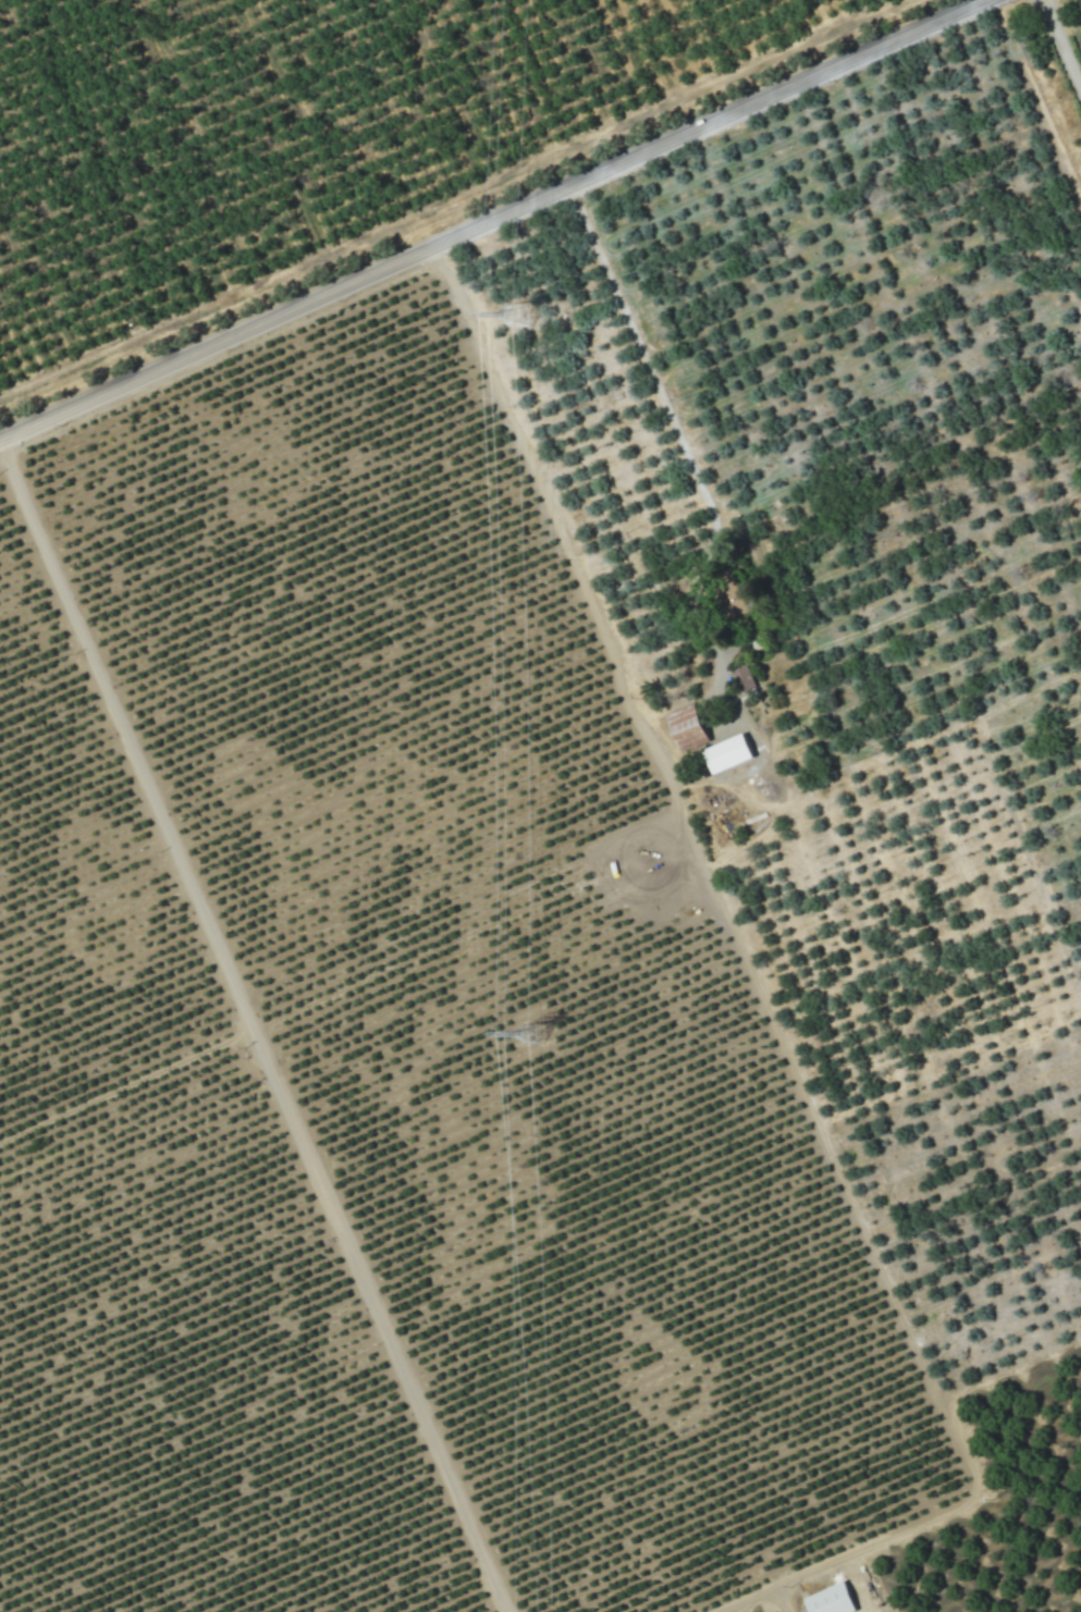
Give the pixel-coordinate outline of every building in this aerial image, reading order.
[(706,735),(693,706),(666,718),(680,748),(706,735)] [(703,751),(713,775),(753,758),(743,734),(703,751)] [(808,1611),(854,1611),(856,1611),(843,1581),(803,1598),(808,1611)]
